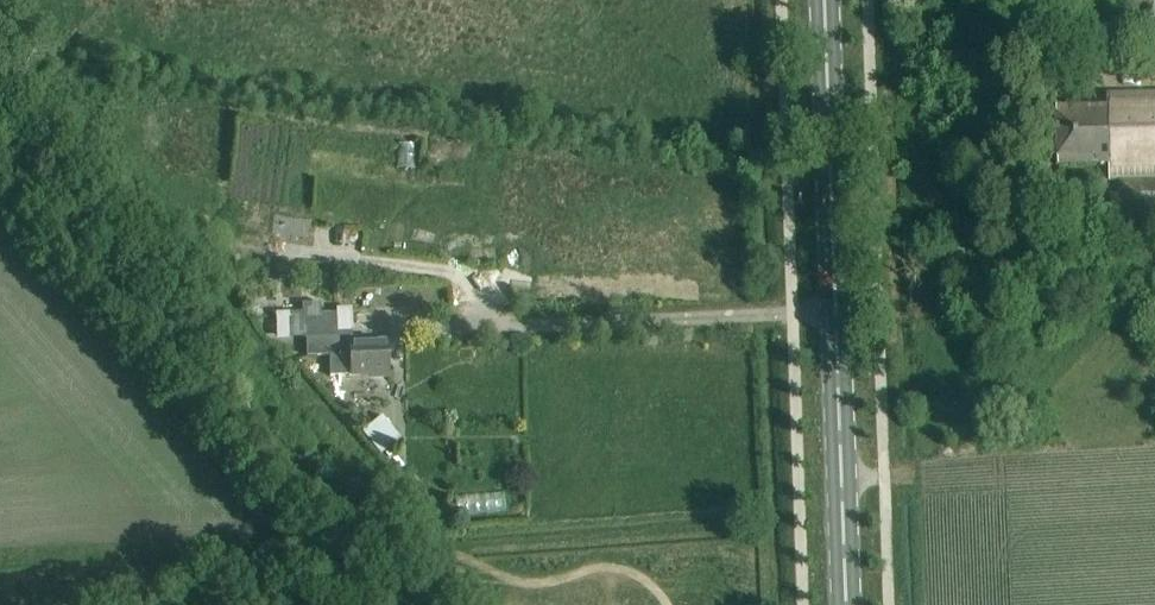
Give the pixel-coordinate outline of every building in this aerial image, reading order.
[(1085,9),(1154,8),(1154,19),(1154,0),(1084,0),(1085,9)] [(1057,111),(1058,168),(1108,167),(1109,182),(1120,182),(1121,196),(1109,197),(1110,214),(1121,214),(1121,220),(1154,219),(1154,95),(1107,96),(1108,110),(1057,111)] [(301,339),(306,341),(305,316),(320,316),(320,304),(256,306),(257,318),(267,317),(267,328),(274,340),(301,339)] [(320,316),(305,316),(306,341),(307,358),(329,357),(330,378),(351,377),(387,376),(388,378),(389,378),(388,342),(351,343),(351,338),(351,331),(351,330),(337,331),(336,315),(320,316)] [(337,331),(350,330),(350,315),(336,315),(337,331)] [(383,456),(401,442),(382,417),(366,430),(371,437),(369,439),(383,456)]
